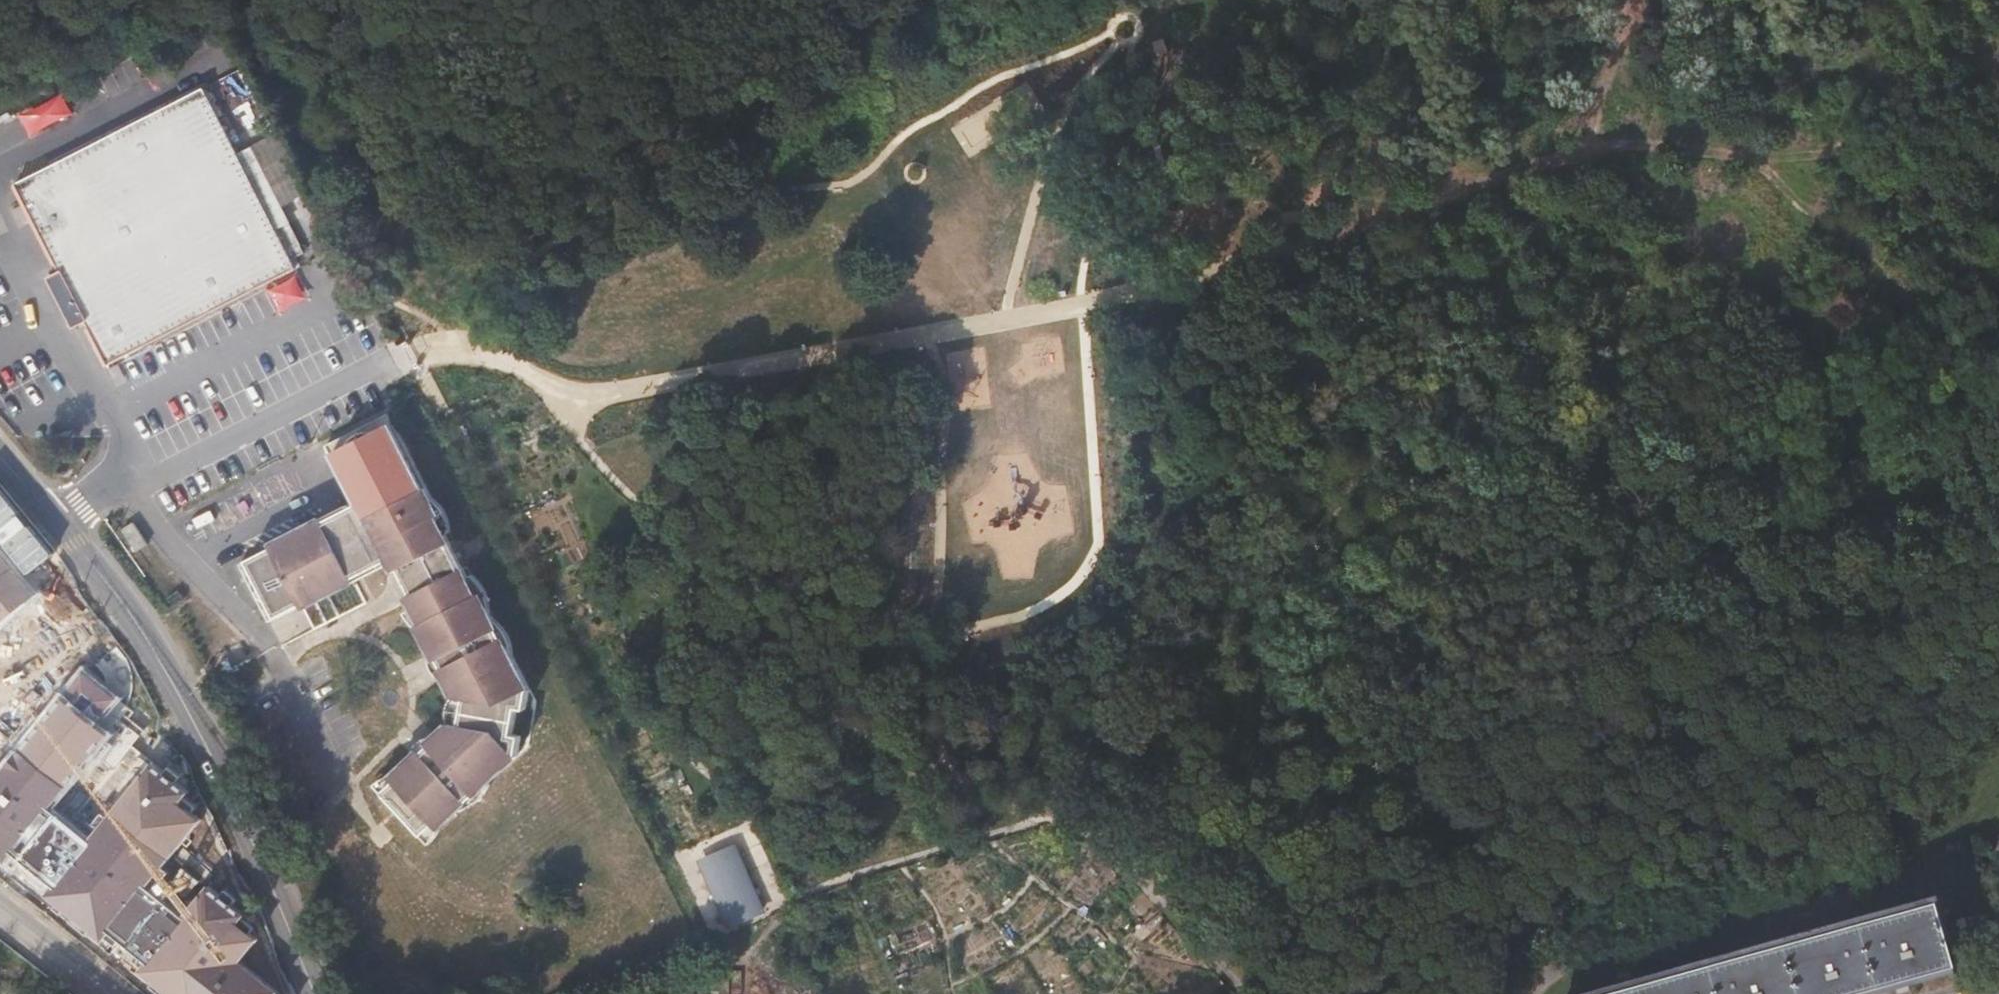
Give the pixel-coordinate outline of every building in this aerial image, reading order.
[(85,321),(107,364),(298,268),(206,88),(16,184),(61,272),(85,321)] [(75,326),(85,321),(61,272),(50,278),(75,326)] [(396,412),(333,442),(366,505),(276,549),(275,548),(241,564),(270,622),(391,562),(421,623),(419,625),(455,697),(451,703),(449,713),(451,723),(395,775),(399,781),(386,793),(424,834),(437,822),(443,827),(519,756),(523,733),(516,732),(520,705),(528,706),(531,686),(485,591),(480,593),(440,513),(445,511),(396,412)] [(366,505),(333,442),(327,445),(354,502),(272,542),(275,548),(276,549),(366,505)] [(15,567),(0,548),(0,579),(15,567)] [(36,592),(15,567),(0,579),(0,621),(36,592)] [(21,748),(71,788),(115,734),(103,724),(124,698),(86,667),(21,748)] [(7,865),(16,854),(53,809),(71,788),(21,748),(0,773),(0,859),(7,865)] [(109,822),(166,864),(202,817),(185,804),(192,794),(152,764),(109,822)] [(381,788),(386,793),(399,781),(395,775),(381,788)] [(93,843),(53,809),(16,854),(58,888),(93,843)] [(50,898),(105,941),(149,886),(166,864),(109,822),(93,843),(58,888),(50,898)] [(430,840),(443,827),(437,822),(424,834),(430,840)] [(737,844),(701,859),(726,922),(763,907),(737,844)] [(186,917),(151,962),(143,971),(171,993),(277,993),(280,990),(246,960),(262,937),(243,922),(248,914),(212,885),(186,917)] [(186,917),(149,886),(113,932),(151,962),(186,917)] [(1959,962),(1941,899),(1597,993),(1844,993),(1959,962)]
